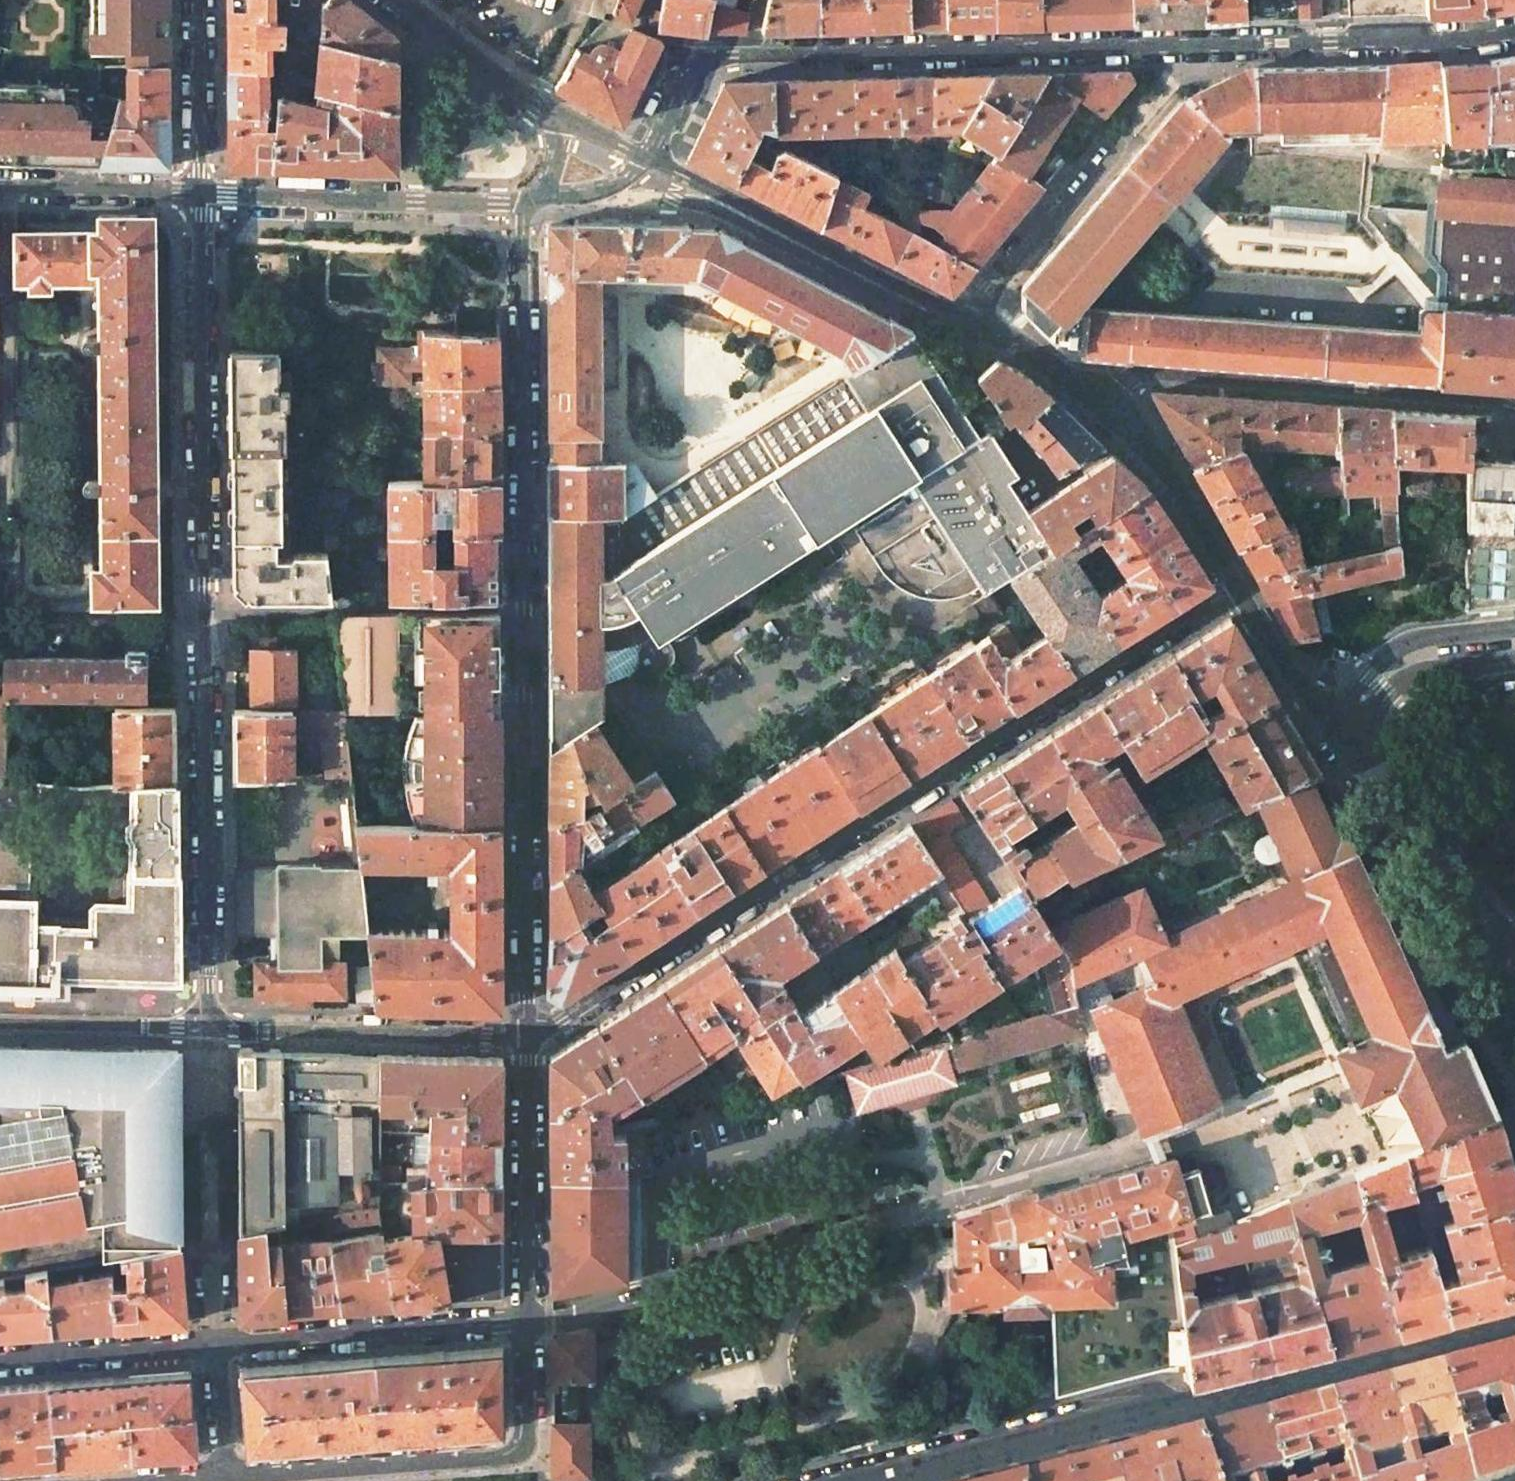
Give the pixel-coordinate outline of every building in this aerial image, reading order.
[(93,52),(128,51),(128,65),(168,64),(168,0),(93,0),(93,52)] [(228,68),(282,69),(285,29),(285,21),(273,21),(273,0),(227,0),(228,68)] [(285,21),(285,29),(321,32),(323,4),(326,0),(287,0),(285,21)] [(349,0),(326,0),(323,4),(321,32),(320,41),(397,59),(397,43),(349,0)] [(613,13),(630,20),(639,0),(618,0),(613,13)] [(658,27),(667,28),(707,33),(714,0),(663,0),(658,27)] [(707,33),(746,32),(754,0),(714,0),(707,33)] [(761,32),(818,30),(819,0),(768,0),(761,32)] [(818,30),(870,29),(868,0),(819,0),(818,30)] [(870,29),(910,28),(909,0),(868,0),(870,29)] [(910,28),(946,27),(945,0),(909,0),(910,28)] [(946,27),(995,26),(996,26),(1000,26),(998,0),(945,0),(946,27)] [(1000,26),(1041,24),(1040,0),(998,0),(1000,26)] [(1041,24),(1131,22),(1131,0),(1040,0),(1041,24)] [(1131,22),(1206,20),(1205,0),(1131,0),(1131,22)] [(1206,20),(1245,19),(1243,0),(1205,0),(1206,20)] [(1245,19),(1320,17),(1319,0),(1243,0),(1245,19)] [(1349,16),(1426,14),(1425,0),(1348,0),(1349,16)] [(1426,14),(1484,12),(1482,0),(1425,0),(1426,14)] [(1484,12),(1514,8),(1514,0),(1482,0),(1484,12)] [(620,50),(611,68),(641,82),(662,38),(632,26),(620,50)] [(397,59),(320,41),(316,91),(324,92),(397,111),(397,77),(397,59)] [(578,46),(555,85),(621,122),(641,82),(611,68),(620,50),(607,44),(604,43),(601,43),(598,44),(595,46),(593,48),(589,53),(578,46)] [(1485,63),(1482,136),(1484,136),(1514,134),(1514,58),(1485,63)] [(1364,379),(1436,383),(1441,307),(1434,306),(1425,305),(1419,311),(1417,330),(1083,305),(1081,303),(1157,215),(1161,217),(1173,203),(1170,201),(1229,135),(1229,133),(1282,132),(1281,142),(1377,142),(1443,138),(1438,64),(1438,61),(1426,62),(1384,65),(1323,67),(1251,68),(1239,73),(1188,96),(1071,230),(1021,287),(1021,309),(1068,355),(1253,369),(1364,379)] [(1485,63),(1438,64),(1443,138),(1482,136),(1485,63)] [(168,64),(128,65),(128,101),(128,116),(169,116),(168,64)] [(228,68),(229,167),(273,168),(277,127),(267,127),(267,115),(268,115),(269,114),(269,82),(280,82),(280,81),(282,69),(228,68)] [(1074,95),(1104,115),(1131,83),(1133,81),(1128,71),(1061,73),(1056,83),(1074,95)] [(1061,73),(990,75),(958,131),(949,147),(967,153),(975,140),(994,150),(987,160),(991,161),(1023,173),(1074,95),(1056,83),(1061,73)] [(990,75),(934,77),(935,105),(932,106),(933,131),(958,131),(990,75)] [(934,77),(853,79),(855,133),(851,133),(852,150),(875,149),(875,133),(933,131),(932,106),(935,105),(934,77)] [(853,79),(772,81),(774,131),(778,135),(851,133),(855,133),(853,79)] [(298,86),(280,81),(280,82),(277,127),(273,168),(336,170),(397,171),(397,111),(324,92),(322,99),(320,105),(296,99),(298,86)] [(772,81),(724,82),(688,158),(724,176),(736,182),(748,156),(770,164),(776,150),(751,150),(762,127),(772,130),(774,131),(772,81)] [(17,161),(102,164),(114,119),(92,119),(93,109),(85,106),(76,106),(76,90),(0,88),(0,161),(17,161)] [(128,101),(120,99),(114,119),(102,164),(139,165),(169,165),(169,116),(128,116),(128,101)] [(820,166),(784,147),(776,150),(770,164),(748,156),(736,182),(774,202),(813,222),(835,180),(838,175),(849,171),(843,158),(824,152),(820,166)] [(936,244),(974,265),(1041,187),(1042,186),(1029,175),(1023,173),(991,161),(954,209),(950,210),(922,211),(918,220),(946,233),(936,244)] [(1487,180),(1487,168),(1450,169),(1448,183),(1438,182),(1436,210),(1435,219),(1514,222),(1514,180),(1487,180)] [(911,231),(899,225),(906,212),(869,193),(851,184),(835,180),(813,222),(854,243),(895,264),(911,231)] [(953,190),(913,182),(910,193),(950,202),(953,190)] [(1217,271),(1355,281),(1360,286),(1384,265),(1371,250),(1358,233),(1346,232),(1345,212),(1268,206),(1267,227),(1227,223),(1188,190),(1159,221),(1217,271)] [(1435,219),(1436,210),(1366,205),(1367,217),(1434,294),(1434,306),(1441,307),(1514,312),(1514,222),(1435,219)] [(936,244),(920,236),(918,220),(922,211),(906,212),(899,225),(911,231),(895,264),(950,292),(974,265),(936,244)] [(150,215),(99,215),(100,231),(16,232),(16,283),(30,283),(30,290),(50,290),(50,282),(100,282),(103,567),(92,567),(93,599),(93,602),(94,602),(136,602),(136,596),(153,596),(153,579),(157,579),(154,229),(150,229),(150,215)] [(888,319),(741,244),(742,242),(720,230),(714,229),(688,229),(688,225),(574,222),(574,226),(548,225),(548,271),(546,271),(546,298),(548,298),(549,462),(547,462),(547,502),(547,516),(549,516),(549,517),(624,517),(656,496),(650,486),(636,465),(634,463),(632,462),(630,462),(621,462),(621,430),(600,430),(600,271),(694,275),(841,353),(843,355),(690,453),(694,458),(700,468),(911,332),(912,330),(912,329),(900,323),(889,317),(888,319)] [(1441,307),(1436,383),(1514,389),(1514,312),(1441,307)] [(675,648),(854,530),(864,547),(873,559),(883,571),(892,580),(899,586),(905,590),(912,594),(918,596),(926,598),(932,599),(940,599),(946,599),(952,598),(961,596),(965,594),(971,591),(976,588),(979,587),(983,593),(987,591),(1008,576),(1051,547),(1028,511),(912,330),(911,332),(700,468),(656,496),(624,517),(549,517),(549,653),(549,750),(594,722),(602,717),(601,689),(640,669),(645,673),(653,676),(657,677),(662,677),(667,675),(671,672),(673,667),(675,661),(676,655),(676,650),(675,648)] [(457,332),(423,331),(423,353),(411,352),(411,349),(378,349),(378,381),(411,381),(411,367),(423,367),(423,381),(498,381),(498,334),(457,332)] [(258,350),(231,350),(232,450),(281,449),(287,449),(287,407),(290,407),(290,372),(279,372),(279,350),(258,350)] [(1013,418),(1036,444),(1057,471),(1101,444),(1075,419),(1050,394),(1028,377),(1021,372),(996,359),(990,364),(976,376),(987,393),(1007,422),(1013,418)] [(498,381),(423,381),(423,432),(498,433),(498,381)] [(1193,466),(1242,446),(1242,442),(1261,444),(1274,445),(1274,401),(1151,392),(1175,433),(1193,466)] [(980,396),(965,407),(984,436),(1007,422),(987,393),(980,396)] [(1393,409),(1274,401),(1274,445),(1278,445),(1339,449),(1340,466),(1282,467),(1285,484),(1287,496),(1395,488),(1395,461),(1393,409)] [(1471,415),(1393,409),(1395,461),(1412,462),(1411,470),(1451,472),(1452,463),(1469,464),(1469,456),(1470,447),(1470,420),(1471,415)] [(1485,420),(1470,420),(1470,447),(1484,448),(1485,420)] [(498,433),(423,432),(423,453),(408,453),(408,463),(397,463),(397,481),(413,481),(413,467),(423,467),(423,481),(498,480),(498,433)] [(1274,445),(1261,444),(1263,453),(1259,460),(1264,473),(1272,488),(1285,484),(1282,467),(1278,445),(1274,445)] [(1193,466),(1192,466),(1211,500),(1210,500),(1214,507),(1218,514),(1219,514),(1236,545),(1237,545),(1285,528),(1242,447),(1242,446),(1193,466)] [(281,449),(232,450),(233,540),(277,540),(282,540),(281,449)] [(1112,454),(1028,511),(1051,547),(1052,548),(1078,531),(1070,518),(1087,507),(1091,513),(1085,518),(1089,523),(1145,485),(1112,454)] [(1469,456),(1469,464),(1468,497),(1464,608),(1514,603),(1514,460),(1469,456)] [(397,481),(388,481),(388,531),(433,530),(433,504),(453,504),(453,530),(499,530),(498,480),(423,481),(413,481),(397,481)] [(1126,577),(1113,585),(1122,600),(1100,614),(1118,642),(1208,582),(1177,534),(1145,485),(1089,523),(1078,531),(1086,544),(1099,535),(1126,577)] [(1396,505),(1380,505),(1381,547),(1397,543),(1396,505)] [(346,521),(323,520),(324,531),(347,531),(346,521)] [(1285,528),(1237,545),(1246,561),(1255,576),(1301,565),(1295,525),(1285,528)] [(433,530),(388,531),(388,599),(499,598),(499,530),(453,530),(454,560),(434,561),(433,530)] [(1051,547),(1008,576),(1041,627),(1046,634),(1047,634),(1071,672),(1118,642),(1100,614),(1122,600),(1113,585),(1100,593),(1073,552),(1086,544),(1078,531),(1052,548),(1051,547)] [(277,540),(233,540),(233,583),(251,601),(332,600),(326,552),(294,552),(290,556),(278,556),(277,540)] [(1301,565),(1255,576),(1272,607),(1290,637),(1331,631),(1319,588),(1399,570),(1398,559),(1397,543),(1381,547),(1301,565)] [(1398,543),(1397,543),(1398,559),(1411,558),(1411,544),(1398,545),(1398,543)] [(23,599),(23,610),(94,611),(94,602),(93,602),(93,599),(23,599)] [(499,613),(336,614),(336,624),(337,624),(346,710),(346,714),(417,713),(425,713),(429,713),(499,713),(499,628),(499,613)] [(1230,618),(1170,657),(1196,700),(1215,689),(1225,706),(1207,717),(1212,726),(1214,730),(1275,696),(1252,657),(1230,618)] [(1004,626),(974,645),(1014,708),(1071,672),(1047,634),(1046,634),(1004,662),(1001,657),(1017,646),(1004,626)] [(278,636),(252,636),(253,710),(291,711),(291,701),(307,701),(306,680),(295,680),(295,649),(278,649),(278,636)] [(4,657),(4,694),(146,695),(145,642),(127,642),(127,652),(128,658),(20,657),(4,657)] [(974,645),(927,675),(967,739),(1014,708),(974,645)] [(1349,651),(1333,647),(1331,657),(1332,658),(1346,662),(1347,661),(1349,651)] [(1170,657),(1100,702),(1122,739),(1141,771),(1143,770),(1144,771),(1201,734),(1200,733),(1212,726),(1207,717),(1196,700),(1170,657)] [(918,681),(868,714),(907,777),(967,739),(927,675),(923,667),(913,674),(918,681)] [(1212,726),(1200,733),(1201,734),(1242,805),(1317,769),(1296,732),(1275,696),(1214,730),(1212,726)] [(1100,702),(1049,734),(1082,787),(1095,808),(1122,852),(1159,834),(1114,760),(1104,766),(1096,754),(1122,739),(1100,702)] [(175,707),(114,706),(115,787),(134,786),(175,783),(175,707)] [(253,710),(235,710),(236,779),(294,777),(292,711),(291,711),(253,710)] [(322,710),(302,711),(303,728),(324,728),(322,710)] [(324,728),(328,776),(352,775),(346,714),(346,710),(322,710),(324,728)] [(405,764),(405,776),(405,779),(407,791),(409,802),(411,808),(413,813),(416,822),(418,827),(500,826),(499,713),(429,713),(425,713),(417,713),(415,718),(411,729),(408,741),(406,752),(405,764)] [(868,714),(820,745),(860,807),(907,777),(868,714)] [(594,722),(549,750),(549,824),(583,814),(581,802),(599,796),(603,802),(621,791),(655,770),(643,753),(626,772),(594,722)] [(999,767),(1032,819),(1069,795),(1082,787),(1049,734),(999,767)] [(820,745),(725,807),(764,869),(860,807),(820,745)] [(999,767),(962,791),(1021,883),(1029,896),(1066,872),(1045,839),(1020,855),(1007,835),(1032,819),(999,767)] [(1103,1265),(1097,1242),(1124,1234),(1171,1220),(1175,1243),(1233,1219),(1226,1201),(1228,1200),(1231,1194),(1220,1163),(1215,1160),(1178,1172),(1173,1156),(1164,1159),(1154,1134),(1220,1107),(1176,998),(1313,936),(1320,953),(1316,954),(1353,1043),(1337,1051),(1359,1099),(1396,1082),(1422,1142),(1496,1112),(1496,1111),(1464,1038),(1450,1013),(1433,1020),(1429,1012),(1432,1011),(1430,1008),(1428,1009),(1418,990),(1421,989),(1419,985),(1417,986),(1408,968),(1410,967),(1408,963),(1406,964),(1396,942),(1398,941),(1396,938),(1394,939),(1384,918),(1386,917),(1385,913),(1388,912),(1377,889),(1374,890),(1372,887),(1370,888),(1355,857),(1360,853),(1357,850),(1353,852),(1347,837),(1337,841),(1329,823),(1341,818),(1338,813),(1337,811),(1336,808),(1324,813),(1309,780),(1320,775),(1317,769),(1242,805),(1247,813),(1260,807),(1272,833),(1259,840),(1256,844),(1255,847),(1256,851),(1257,854),(1259,857),(1261,858),(1264,859),(1266,859),(1270,859),(1282,854),(1293,879),(1164,938),(1142,888),(1052,931),(1058,940),(1060,939),(1073,961),(1070,963),(1078,1002),(952,1039),(845,1071),(858,1109),(954,1081),(950,1070),(965,1065),(1084,1030),(1099,1025),(1146,1137),(1155,1162),(1035,1196),(1035,1197),(957,1220),(960,1269),(949,1270),(950,1307),(1045,1304),(1125,1302),(1124,1281),(1111,1282),(1111,1267),(1107,1264),(1103,1265)] [(655,770),(621,791),(641,821),(674,800),(655,770)] [(758,773),(739,786),(742,791),(762,778),(758,773)] [(0,776),(0,885),(27,886),(29,800),(29,783),(3,777),(0,776)] [(115,787),(81,789),(42,785),(29,783),(29,800),(133,803),(134,786),(115,787)] [(175,783),(134,786),(133,803),(133,819),(129,822),(129,833),(133,836),(132,871),(176,873),(175,783)] [(576,863),(611,840),(615,845),(628,837),(624,832),(641,821),(621,791),(603,802),(587,812),(583,814),(549,824),(549,879),(576,862),(576,863)] [(1200,792),(1190,795),(1188,805),(1201,825),(1236,808),(1221,796),(1206,803),(1200,792)] [(703,821),(692,828),(732,890),(764,869),(725,807),(719,798),(697,812),(703,821)] [(972,872),(945,832),(963,821),(963,817),(951,798),(939,806),(909,825),(939,872),(969,917),(989,904),(971,873),(972,872)] [(1188,805),(1171,815),(1183,834),(1201,825),(1188,805)] [(355,807),(343,808),(347,846),(359,845),(357,828),(355,807)] [(1095,808),(1045,839),(1066,872),(1075,886),(1095,877),(1098,875),(1093,867),(1122,852),(1095,808)] [(909,825),(843,867),(873,915),(887,937),(898,930),(883,908),(899,898),(906,909),(894,917),(901,928),(941,902),(927,880),(939,872),(909,825)] [(418,827),(357,828),(359,845),(361,868),(450,865),(450,929),(368,932),(368,935),(371,968),(375,1005),(500,1008),(500,826),(418,827)] [(692,828),(659,849),(699,911),(732,890),(692,828)] [(644,898),(666,932),(682,922),(699,911),(659,849),(632,867),(650,894),(644,898)] [(576,862),(549,879),(549,940),(548,992),(561,1000),(631,955),(610,921),(589,933),(582,921),(603,908),(594,892),(576,863),(576,862)] [(279,869),(237,869),(237,934),(272,934),(272,964),(257,964),(257,994),(257,995),(261,995),(344,994),(344,964),(340,964),(340,935),(368,935),(368,932),(362,870),(319,870),(319,867),(279,867),(279,869)] [(816,951),(873,915),(843,867),(785,904),(816,951)] [(47,983),(54,983),(55,973),(178,977),(176,873),(132,871),(131,904),(97,903),(94,906),(94,927),(93,928),(59,926),(32,925),(33,900),(27,900),(0,899),(0,982),(47,983)] [(610,921),(631,955),(658,937),(666,932),(644,898),(638,902),(620,875),(594,892),(603,908),(610,921)] [(1075,886),(1065,891),(1071,903),(1100,888),(1095,877),(1075,886)] [(898,930),(887,937),(894,949),(936,1013),(938,1018),(1016,967),(1023,982),(1007,989),(1015,1009),(946,1030),(952,1039),(1078,1002),(1070,963),(1073,961),(1060,939),(1058,940),(1057,941),(1042,917),(1035,905),(1029,896),(1021,883),(989,904),(969,917),(955,925),(926,944),(917,931),(947,912),(941,902),(901,928),(898,930)] [(1052,897),(1035,905),(1042,917),(1058,909),(1052,897)] [(719,947),(760,1011),(789,992),(783,983),(786,982),(785,971),(816,951),(785,904),(719,947)] [(719,947),(661,985),(705,1053),(735,1034),(770,1089),(798,1071),(760,1011),(719,947)] [(894,949),(868,965),(872,972),(874,971),(889,995),(882,999),(904,1033),(936,1013),(894,949)] [(860,971),(833,988),(862,1034),(873,1052),(904,1033),(882,999),(878,1002),(862,978),(864,977),(860,971)] [(46,997),(47,983),(0,982),(0,996),(10,996),(46,997)] [(661,985),(598,1025),(642,1093),(705,1053),(661,985)] [(800,1073),(862,1034),(833,988),(800,1009),(789,992),(760,1011),(798,1071),(800,1073)] [(598,1025),(550,1056),(551,1175),(627,1174),(627,1158),(633,1157),(633,1149),(627,1150),(626,1131),(618,1131),(609,1115),(642,1093),(598,1025)] [(770,1089),(735,1034),(705,1053),(721,1081),(736,1103),(770,1089)] [(101,1218),(103,1259),(120,1256),(134,1253),(180,1244),(179,1050),(0,1047),(0,1237),(101,1218)] [(254,1052),(238,1051),(239,1133),(240,1232),(277,1225),(297,1221),(297,1202),(337,1201),(337,1170),(369,1169),(369,1116),(351,1117),(351,1099),(380,1100),(381,1055),(352,1054),(254,1052)] [(502,1057),(381,1055),(380,1100),(380,1108),(412,1109),(414,1107),(430,1108),(429,1134),(501,1137),(501,1096),(502,1057)] [(706,1089),(717,1108),(736,1103),(721,1081),(706,1089)] [(697,1100),(681,1104),(685,1117),(701,1113),(697,1100)] [(1403,1150),(1411,1179),(1439,1172),(1453,1218),(1514,1202),(1514,1177),(1509,1156),(1496,1112),(1422,1142),(1403,1150)] [(413,1120),(380,1119),(380,1132),(398,1132),(413,1133),(413,1120)] [(398,1132),(380,1132),(379,1144),(397,1144),(398,1132)] [(501,1137),(429,1134),(428,1148),(427,1166),(379,1167),(379,1182),(397,1182),(412,1183),(433,1178),(501,1178),(501,1137)] [(1403,1150),(1354,1170),(1368,1216),(1397,1330),(1448,1316),(1438,1278),(1429,1245),(1396,1254),(1382,1201),(1414,1192),(1411,1179),(1403,1150)] [(1290,1196),(1330,1347),(1397,1330),(1368,1216),(1354,1170),(1290,1196)] [(627,1174),(551,1175),(552,1294),(628,1276),(627,1174)] [(433,1178),(412,1183),(413,1233),(413,1235),(438,1235),(461,1235),(501,1234),(501,1178),(433,1178)] [(397,1182),(379,1182),(378,1205),(376,1205),(379,1222),(380,1228),(398,1227),(397,1182)] [(1188,1365),(1190,1385),(1330,1347),(1290,1196),(1233,1219),(1175,1243),(1177,1264),(1188,1365)] [(1442,1221),(1456,1273),(1438,1278),(1448,1316),(1514,1298),(1514,1202),(1453,1218),(1442,1221)] [(376,1205),(325,1215),(328,1229),(379,1222),(376,1205)] [(297,1221),(277,1225),(286,1314),(288,1314),(342,1310),(329,1239),(329,1237),(309,1239),(307,1219),(297,1221)] [(240,1234),(241,1317),(286,1314),(277,1225),(240,1232),(240,1234)] [(381,1232),(329,1239),(342,1310),(394,1306),(382,1239),(381,1232)] [(413,1233),(382,1239),(394,1306),(502,1297),(501,1234),(461,1235),(461,1249),(440,1249),(438,1235),(413,1235),(413,1233)] [(129,1286),(112,1287),(115,1327),(132,1326),(186,1321),(180,1244),(134,1253),(120,1256),(121,1264),(127,1263),(129,1286)] [(3,1290),(2,1278),(0,1279),(0,1336),(51,1332),(47,1283),(46,1270),(10,1277),(11,1289),(3,1290)] [(111,1271),(47,1283),(51,1332),(115,1327),(112,1287),(111,1271)] [(552,1338),(552,1471),(552,1480),(589,1480),(589,1466),(588,1379),(593,1379),(592,1333),(587,1329),(552,1338)] [(502,1347),(375,1357),(380,1439),(397,1438),(503,1429),(502,1347)] [(1440,1370),(1461,1447),(1470,1480),(1498,1480),(1514,1475),(1514,1350),(1500,1354),(1440,1370)] [(375,1357),(241,1367),(246,1449),(380,1439),(375,1357)] [(1387,1384),(1404,1454),(1408,1453),(1409,1453),(1443,1444),(1445,1451),(1461,1447),(1440,1370),(1393,1383),(1387,1384)] [(51,1422),(122,1416),(194,1411),(191,1371),(48,1382),(51,1422)] [(51,1422),(48,1382),(0,1386),(0,1470),(55,1465),(51,1422)] [(1330,1399),(1347,1460),(1353,1480),(1370,1480),(1366,1465),(1404,1454),(1387,1384),(1380,1386),(1330,1399)] [(1297,1408),(1264,1417),(1279,1473),(1305,1466),(1309,1465),(1317,1462),(1320,1461),(1340,1455),(1341,1462),(1347,1460),(1330,1399),(1297,1408)] [(194,1411),(122,1416),(126,1459),(141,1458),(197,1453),(194,1411)] [(55,1465),(126,1459),(122,1416),(51,1422),(55,1465)] [(1279,1473),(1264,1417),(1249,1421),(1231,1425),(1198,1434),(1215,1480),(1252,1480),(1253,1480),(1279,1473)] [(1198,1434),(1111,1457),(1117,1480),(1215,1480),(1198,1434)] [(1461,1447),(1445,1451),(1448,1458),(1415,1470),(1413,1470),(1409,1472),(1411,1480),(1470,1480),(1461,1447)] [(1340,1455),(1320,1461),(1326,1479),(1345,1473),(1341,1462),(1340,1455)] [(1111,1457),(1024,1480),(1117,1480),(1111,1457)] [(1347,1460),(1341,1462),(1345,1473),(1326,1479),(1322,1480),(1321,1480),(1353,1480),(1347,1460)] [(1279,1473),(1281,1480),(1309,1480),(1305,1466),(1279,1473)] [(1409,1472),(1383,1480),(1411,1480),(1409,1472)]
